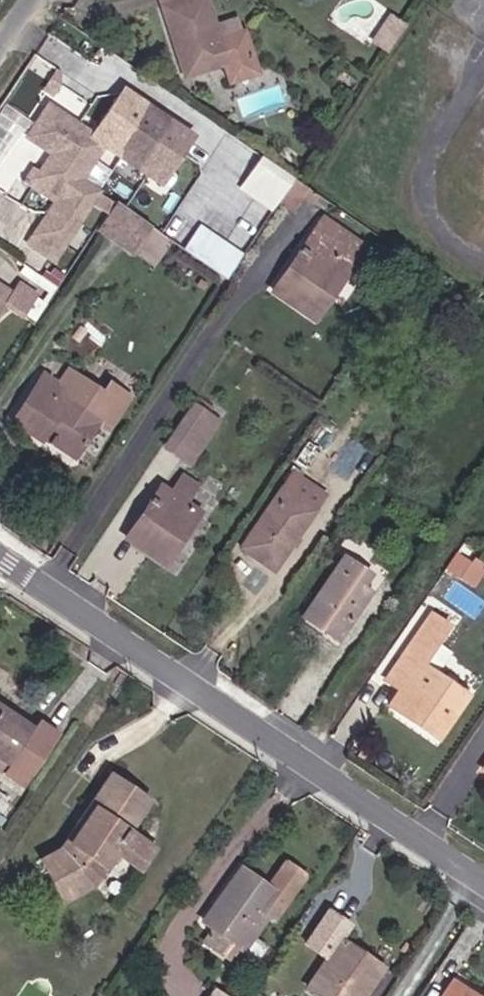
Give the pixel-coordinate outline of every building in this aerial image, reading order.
[(149,4),(171,78),(214,64),(218,74),(239,67),(224,17),(202,24),(195,0),(163,0),(149,4)] [(378,47),(394,23),(379,13),(363,37),(378,47)] [(62,49),(76,59),(88,44),(73,33),(62,49)] [(85,147),(120,170),(149,126),(105,97),(76,141),(32,112),(14,139),(36,154),(22,178),(50,199),(26,237),(19,234),(10,249),(35,265),(80,192),(64,180),(85,147)] [(120,170),(146,187),(175,144),(149,126),(120,170)] [(22,178),(36,154),(14,139),(8,149),(23,159),(9,182),(38,203),(19,234),(26,237),(50,199),(22,178)] [(284,214),(294,199),(301,189),(285,179),(269,203),(284,214)] [(304,205),(311,196),(301,189),(294,199),(304,205)] [(121,199),(98,227),(149,267),(172,239),(121,199)] [(265,294),(309,320),(354,250),(307,223),(288,256),(296,261),(282,281),(272,279),(265,294)] [(219,263),(228,245),(197,231),(189,249),(219,263)] [(0,407),(0,414),(23,429),(25,424),(59,447),(81,414),(90,420),(112,388),(95,377),(89,387),(51,362),(42,375),(27,366),(0,407)] [(184,441),(183,440),(200,417),(183,405),(155,446),(172,457),(184,441)] [(150,453),(178,472),(213,425),(200,417),(183,440),(184,441),(172,457),(155,446),(150,453)] [(312,505),(322,490),(290,469),(280,483),(312,505)] [(242,541),(274,562),(312,505),(280,483),(242,541)] [(184,504),(190,495),(174,484),(166,494),(165,501),(175,508),(184,504)] [(120,544),(161,572),(195,521),(175,508),(165,501),(153,494),(120,544)] [(466,554),(450,544),(440,560),(467,577),(480,558),(468,550),(466,554)] [(302,611),(336,633),(367,587),(357,580),(365,568),(342,552),(302,611)] [(441,612),(423,600),(388,653),(405,665),(392,683),(382,697),(425,727),(455,682),(428,662),(444,638),(430,628),(441,612)] [(375,671),(392,683),(405,665),(388,653),(375,671)] [(15,776),(46,729),(25,715),(21,719),(0,705),(0,766),(15,776)] [(139,811),(161,774),(116,745),(99,771),(104,774),(78,815),(73,812),(66,823),(39,836),(62,889),(104,870),(93,842),(98,833),(116,844),(124,831),(148,848),(162,828),(139,811)] [(98,833),(93,842),(104,870),(118,845),(116,844),(98,833)] [(256,915),(267,921),(303,869),(273,850),(253,877),(230,862),(207,895),(218,902),(203,923),(220,934),(236,945),(256,915)] [(193,915),(203,923),(218,902),(207,895),(193,915)] [(320,995),(347,995),(368,965),(344,949),(347,944),(328,931),(295,979),(320,995)] [(207,953),(230,967),(243,950),(236,945),(220,934),(207,953)] [(372,959),(347,944),(344,949),(368,965),(372,959)] [(467,995),(473,986),(441,965),(421,995),(468,995),(467,995)] [(468,995),(483,995),(483,976),(481,975),(473,986),(467,995),(468,995)] [(201,981),(190,995),(225,995),(201,981)]
